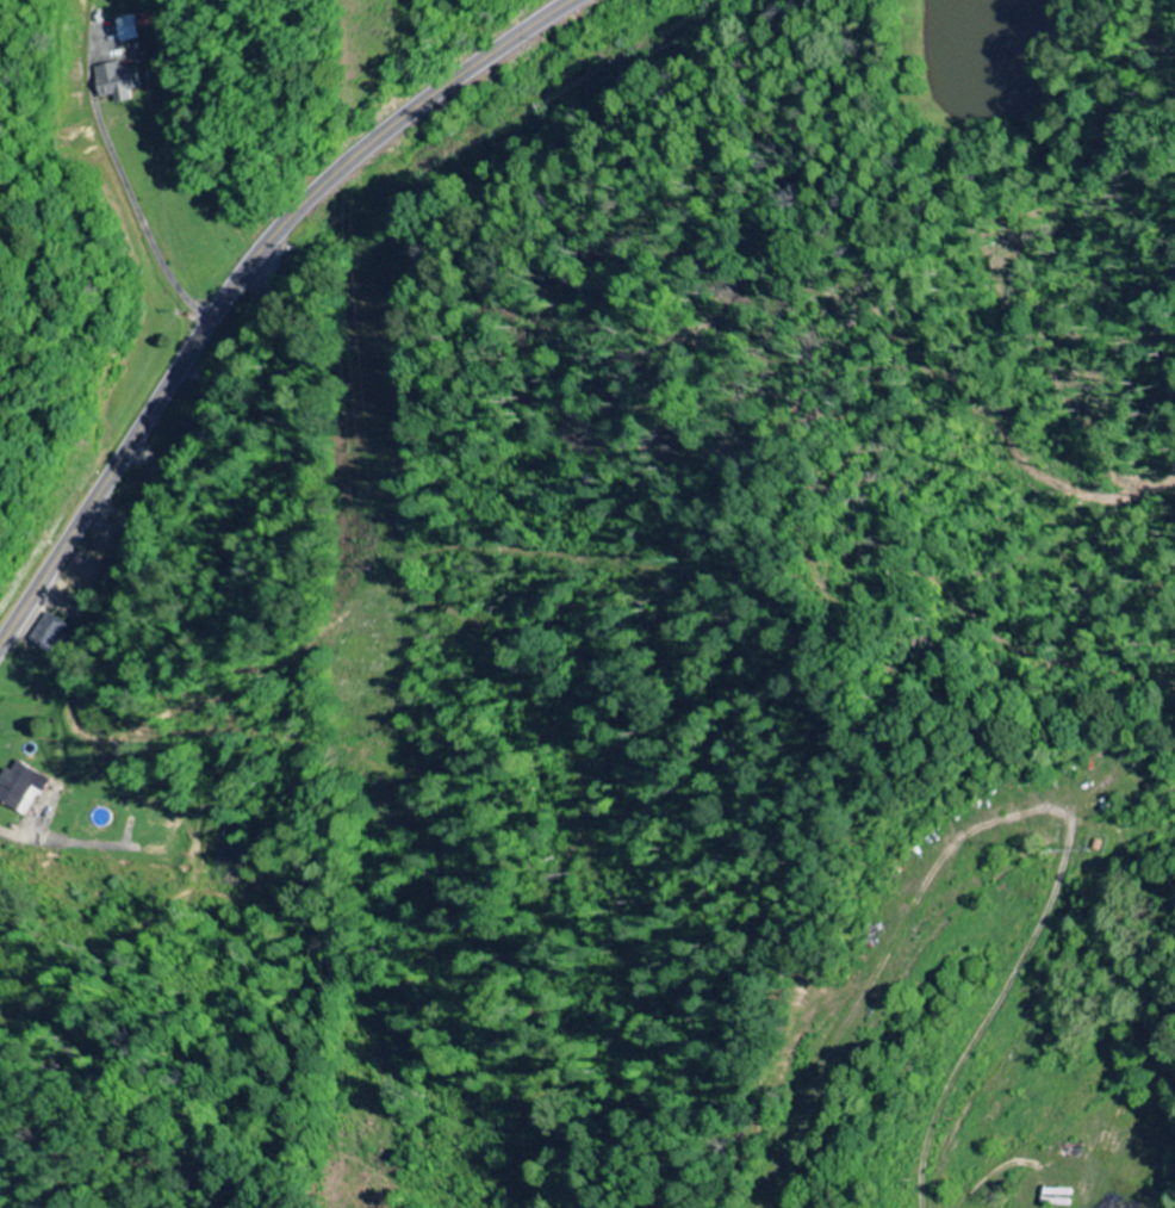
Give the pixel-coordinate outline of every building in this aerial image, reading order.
[(119,19),(124,44),(143,40),(141,32),(152,29),(149,13),(119,19)] [(94,71),(103,101),(117,97),(119,105),(137,101),(134,93),(148,89),(142,67),(126,71),(123,62),(94,71)] [(35,642),(57,652),(71,623),(48,612),(35,642)] [(30,817),(54,780),(23,759),(5,785),(8,786),(0,798),(30,817)]
